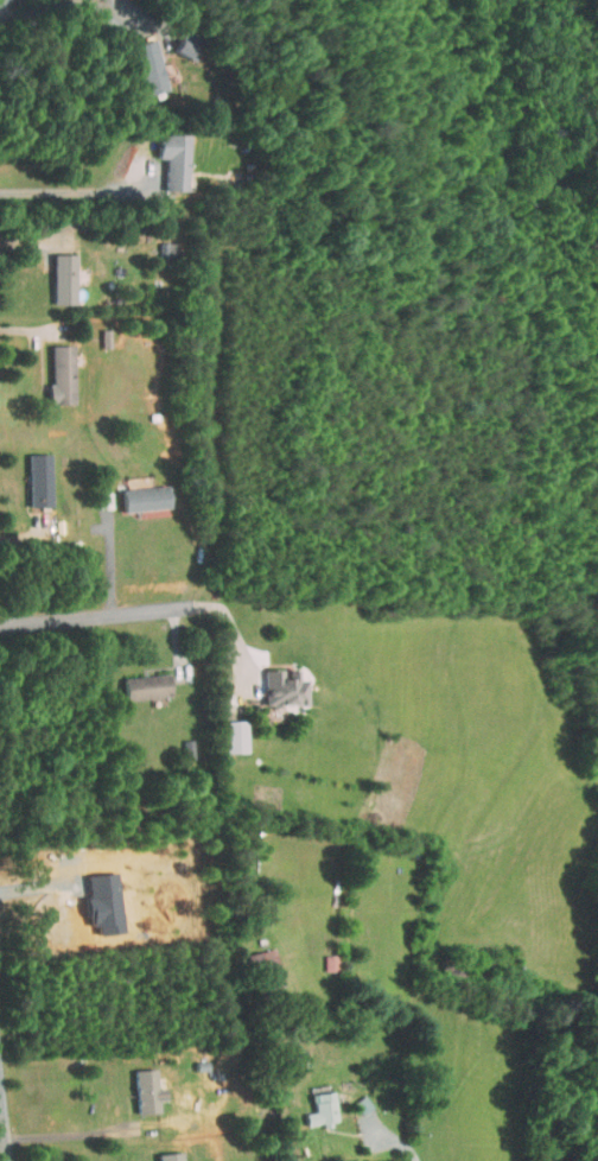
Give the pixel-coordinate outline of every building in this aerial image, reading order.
[(158,83),(146,31),(125,36),(136,88),(158,83)] [(180,127),(149,127),(149,151),(156,151),(156,182),(179,182),(180,127)] [(150,249),(168,249),(168,235),(151,235),(150,249)] [(45,296),(67,296),(66,246),(44,246),(45,296)] [(66,396),(64,337),(41,338),(42,397),(66,396)] [(20,499),(43,499),(41,446),(19,447),(20,499)] [(161,501),(160,479),(113,481),(114,503),(161,501)] [(298,672),(289,672),(289,663),(276,663),(276,661),(255,662),(255,698),(298,697),(298,672)] [(162,690),(162,667),(115,669),(116,692),(162,690)] [(237,713),(215,714),(216,746),(238,745),(237,713)] [(238,948),(246,971),(255,968),(260,983),(275,977),(263,940),(238,948)] [(327,947),(315,948),(316,964),(328,964),(327,947)] [(127,1107),(151,1106),(151,1093),(158,1093),(158,1081),(148,1081),(147,1062),(126,1063),(127,1107)] [(298,1118),(327,1115),(324,1085),(303,1087),(305,1105),(296,1106),(298,1118)] [(363,1100),(355,1088),(344,1096),(352,1107),(363,1100)] [(150,1160),(175,1160),(173,1144),(149,1147),(150,1160)]
